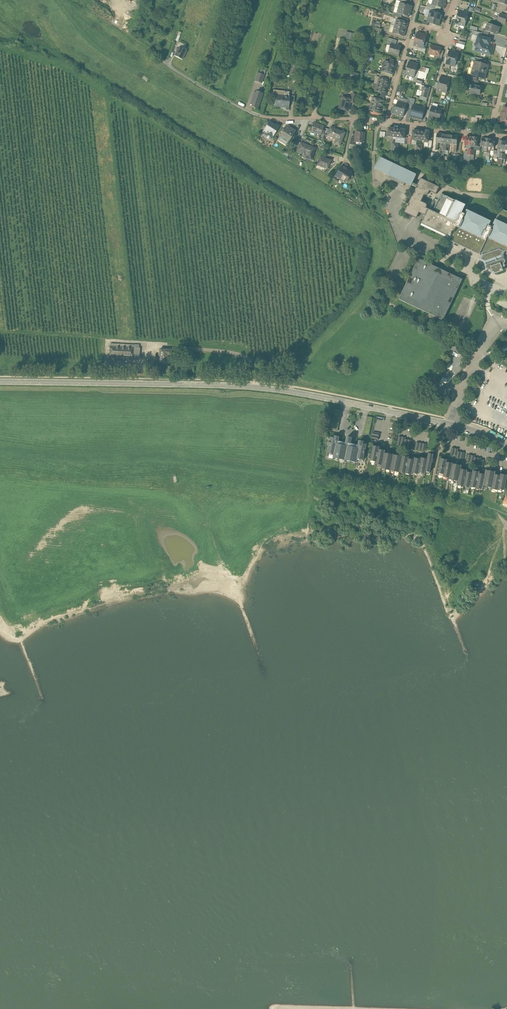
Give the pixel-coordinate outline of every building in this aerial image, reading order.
[(437,0),(433,0),(432,5),(436,6),(444,8),(445,2),(437,0)] [(406,4),(400,3),(399,8),(411,11),(412,6),(406,4)] [(411,11),(399,8),(395,7),(394,12),(397,13),(402,14),(409,16),(411,11)] [(464,12),(459,10),(455,24),(460,25),(464,12)] [(435,12),(430,11),(429,16),(441,20),(442,14),(435,12)] [(468,13),(464,12),(460,25),(465,26),(468,13)] [(500,14),(498,21),(505,23),(506,17),(506,16),(500,14)] [(441,20),(429,16),(427,22),(429,23),(439,26),(441,20)] [(397,19),(395,26),(406,29),(408,23),(407,22),(401,21),(397,19)] [(492,25),(488,23),(488,24),(486,30),(486,31),(489,32),(497,34),(500,27),(493,25),(492,25)] [(406,29),(395,26),(393,33),(404,36),(406,29)] [(422,33),(417,32),(415,40),(413,46),(414,46),(418,47),(422,33)] [(422,33),(418,47),(423,48),(427,35),(422,33)] [(491,38),(478,35),(474,47),(476,48),(475,51),(492,56),(495,46),(489,44),(491,38)] [(397,40),(388,38),(386,44),(391,46),(391,44),(396,45),(397,40)] [(396,45),(391,44),(391,46),(389,53),(399,55),(401,47),(396,45)] [(441,48),(431,45),(429,54),(439,56),(441,48)] [(187,51),(179,47),(174,56),(182,60),(187,51)] [(454,52),(449,50),(446,64),(450,65),(454,52)] [(459,53),(454,52),(450,65),(455,67),(459,53)] [(390,62),(385,61),(382,71),(393,74),(396,64),(393,63),(394,60),(391,59),(390,62)] [(414,63),(409,61),(405,75),(410,76),(414,63)] [(488,65),(475,61),(473,68),(487,72),(488,65)] [(418,64),(414,63),(410,76),(414,78),(418,64)] [(298,66),(291,64),(289,73),(296,74),(298,66)] [(421,66),(416,84),(420,85),(422,85),(425,72),(428,73),(429,69),(421,66)] [(487,72),(473,68),(471,75),(485,79),(487,72)] [(262,83),(264,75),(259,73),(257,72),(255,81),(262,83)] [(390,80),(379,77),(377,84),(388,87),(390,80)] [(445,78),(441,77),(439,83),(437,89),(437,90),(442,91),(445,78)] [(445,78),(442,91),(446,93),(450,79),(445,78)] [(388,87),(377,84),(375,91),(386,95),(388,87)] [(426,87),(421,85),(420,91),(418,90),(417,95),(420,96),(427,97),(430,89),(426,88),(426,87)] [(472,85),(471,89),(470,92),(471,93),(471,94),(475,95),(475,93),(480,94),(482,87),(472,85)] [(258,94),(254,92),(250,104),(252,104),(251,106),(258,109),(263,93),(259,92),(258,94)] [(289,97),(276,95),(275,106),(288,107),(289,102),(290,97),(289,97)] [(351,100),(342,97),(339,109),(348,111),(350,102),(351,100)] [(384,101),(373,97),(371,103),(382,106),(384,101)] [(396,107),(394,114),(399,115),(402,102),(398,100),(396,107)] [(402,102),(399,115),(403,117),(406,107),(407,103),(402,102)] [(382,106),(371,103),(369,110),(380,113),(382,106)] [(414,104),(411,114),(422,118),(425,108),(414,104)] [(437,107),(432,106),(431,111),(429,118),(434,120),(437,107)] [(443,109),(437,107),(434,120),(439,121),(443,109)] [(275,126),(269,122),(264,130),(264,131),(268,133),(267,134),(267,136),(267,137),(268,138),(269,139),(271,138),(272,137),(273,136),(279,126),(276,125),(275,126)] [(319,125),(314,123),(311,131),(316,133),(317,132),(321,134),(320,135),(321,133),(323,127),(324,126),(319,125)] [(293,130),(286,126),(278,140),(279,138),(288,143),(286,145),(292,136),(290,135),(293,130)] [(340,132),(335,130),(335,129),(330,127),(329,130),(327,135),(328,135),(332,136),(331,136),(337,139),(335,144),(334,144),(339,146),(345,133),(340,131),(340,132)] [(397,128),(389,128),(388,136),(393,137),(393,138),(396,138),(397,128)] [(405,129),(397,128),(396,138),(398,139),(398,138),(404,138),(405,129)] [(421,131),(413,130),(412,139),(418,140),(417,141),(420,141),(420,140),(421,131)] [(429,132),(421,131),(420,140),(420,141),(423,142),(423,140),(428,141),(429,132)] [(364,133),(355,132),(355,137),(354,142),(356,142),(363,143),(363,142),(364,142),(363,142),(364,133)] [(495,140),(489,139),(487,153),(486,156),(489,156),(490,153),(490,150),(489,149),(489,147),(494,148),(495,140)] [(300,142),(294,140),(291,149),(297,151),(298,150),(297,150),(300,142)] [(315,148),(300,142),(297,150),(298,150),(307,154),(306,158),(311,160),(315,148)] [(330,160),(320,156),(317,165),(327,169),(330,160)] [(417,175),(380,158),(375,169),(384,173),(390,176),(389,178),(404,186),(405,183),(408,185),(411,186),(412,185),(416,187),(417,188),(418,186),(417,185),(413,183),(417,175)] [(343,167),(342,168),(341,167),(335,176),(345,182),(346,181),(346,182),(348,181),(349,179),(349,178),(349,177),(351,173),(346,170),(347,170),(346,170),(346,168),(344,167),(343,167)] [(466,205),(441,193),(433,211),(429,209),(427,208),(428,206),(427,204),(422,201),(425,195),(428,194),(430,191),(436,194),(440,187),(421,178),(417,185),(418,186),(417,188),(416,187),(409,203),(410,204),(409,206),(408,205),(404,212),(413,216),(414,213),(419,215),(420,213),(425,216),(422,223),(449,237),(450,236),(451,233),(452,234),(456,226),(457,222),(456,222),(460,214),(461,215),(462,213),(462,212),(466,205)] [(501,208),(492,227),(489,226),(491,221),(467,210),(465,214),(462,213),(461,215),(460,214),(456,222),(457,222),(456,226),(452,234),(451,233),(450,236),(451,236),(449,240),(480,255),(481,253),(482,253),(479,260),(483,261),(483,262),(484,262),(486,268),(489,270),(488,271),(493,273),(503,270),(506,265),(504,264),(506,261),(503,255),(504,254),(505,251),(506,252),(506,211),(501,208)] [(457,279),(418,260),(406,286),(399,301),(443,322),(462,281),(457,279)] [(134,345),(110,344),(110,351),(109,358),(138,360),(138,357),(140,357),(140,348),(139,348),(139,345),(134,345)] [(171,350),(160,349),(159,363),(167,364),(168,354),(171,355),(171,350)] [(342,410),(336,409),(332,430),(338,431),(342,410)] [(373,417),(367,416),(364,434),(369,435),(373,417)] [(360,448),(337,444),(338,441),(339,441),(340,437),(335,436),(335,438),(332,437),(331,441),(330,441),(329,444),(330,444),(329,453),(330,453),(330,452),(334,453),(334,454),(335,454),(334,458),(335,458),(335,457),(345,459),(344,460),(347,460),(347,459),(356,461),(356,462),(357,462),(358,459),(359,459),(359,458),(363,458),(363,459),(364,460),(367,444),(364,443),(364,441),(360,440),(359,445),(360,445),(360,448)] [(411,440),(405,439),(405,438),(399,436),(397,445),(403,446),(403,448),(410,449),(411,440)] [(426,444),(416,442),(415,450),(425,452),(426,444)] [(409,457),(402,456),(400,456),(400,455),(399,453),(397,454),(397,455),(391,454),(391,453),(390,451),(388,453),(387,453),(385,453),(386,448),(373,446),(370,460),(376,461),(376,464),(382,465),(381,468),(386,469),(410,474),(410,473),(412,474),(412,473),(419,474),(419,472),(423,473),(423,472),(425,473),(426,471),(430,472),(432,462),(433,462),(434,459),(433,459),(434,454),(429,453),(428,459),(421,458),(421,459),(415,458),(415,460),(409,459),(409,457)] [(464,453),(458,451),(458,449),(452,448),(450,454),(457,455),(456,458),(463,459),(464,453)] [(481,458),(475,457),(475,456),(468,455),(467,461),(473,462),(473,464),(479,465),(479,466),(483,467),(484,460),(481,460),(481,458)] [(486,470),(485,475),(480,473),(480,472),(473,471),(473,473),(467,472),(467,470),(461,469),(462,465),(459,465),(459,464),(457,462),(456,463),(455,464),(453,464),(453,463),(447,462),(447,460),(441,458),(438,473),(444,474),(443,477),(449,478),(449,479),(454,480),(458,481),(458,484),(464,485),(464,486),(468,487),(469,486),(471,486),(471,485),(476,486),(476,488),(481,489),(481,488),(483,488),(483,486),(492,487),(492,489),(498,490),(499,489),(503,490),(503,488),(505,489),(506,479),(506,475),(501,474),(501,476),(495,474),(496,472),(493,471),(493,470),(491,468),(489,470),(489,471),(486,470)]
